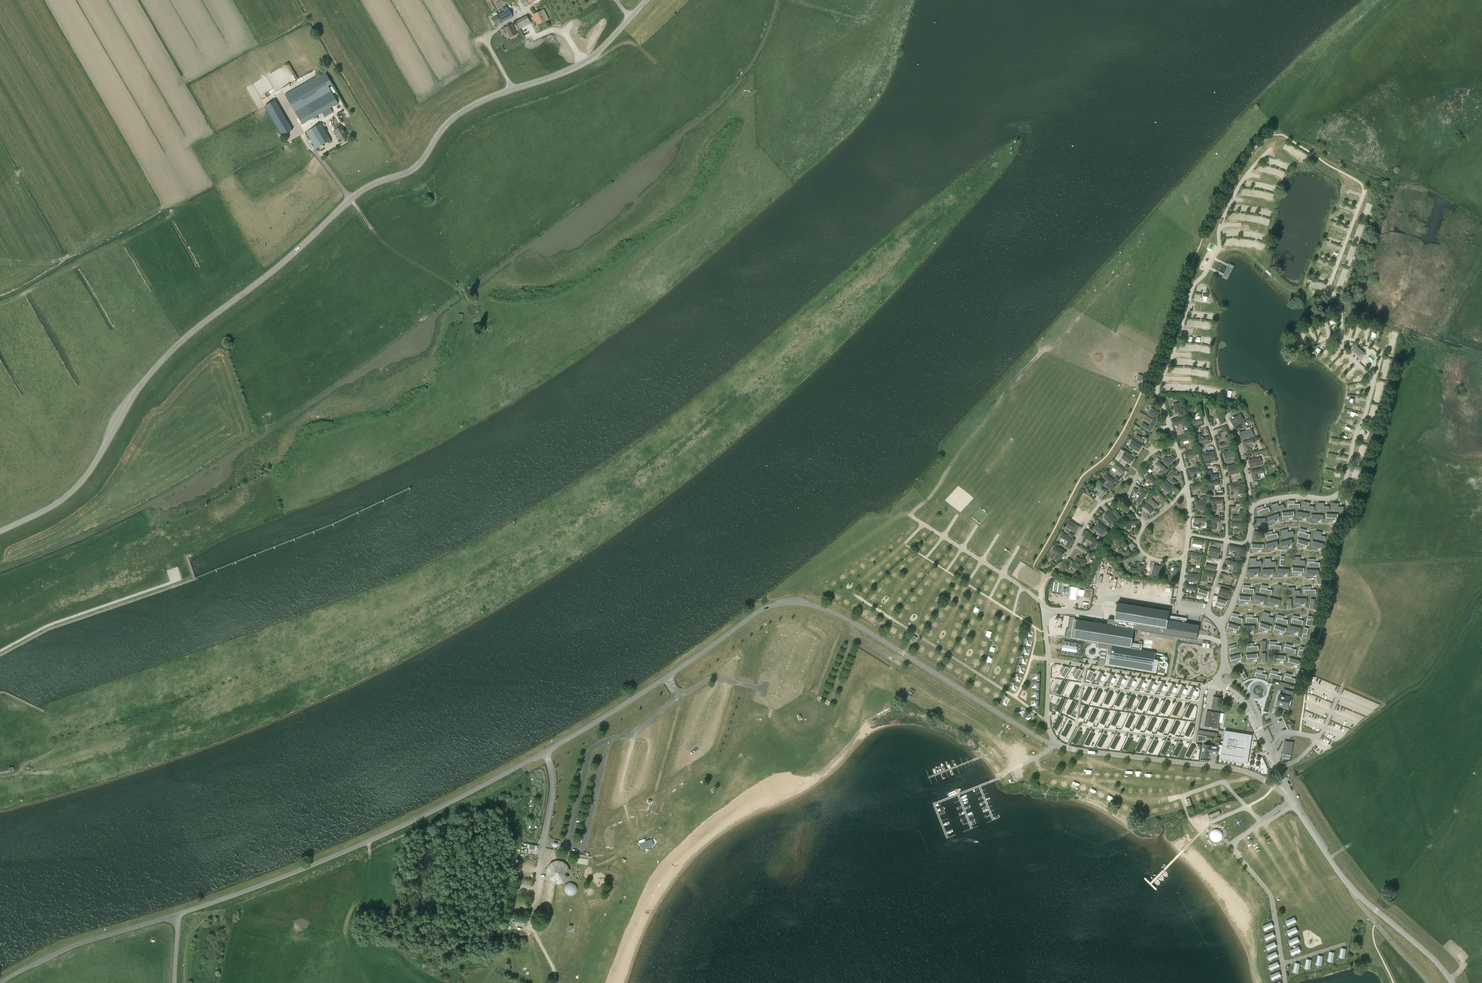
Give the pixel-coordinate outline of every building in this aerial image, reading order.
[(508,9),(506,6),(502,8),(504,11),(491,18),(496,26),(513,17),(509,9),(508,9)] [(538,24),(546,20),(541,11),(534,15),(538,24)] [(520,29),(531,24),(527,16),(516,21),(520,29)] [(509,38),(517,34),(512,24),(504,28),(509,38)] [(325,72),(285,95),(302,125),(323,113),(325,115),(328,113),(327,110),(338,104),(329,87),(332,85),(325,72)] [(285,118),(275,123),(283,136),(292,131),(285,118)] [(316,149),(331,140),(321,123),(306,132),(316,149)] [(342,126),(334,131),(340,141),(348,136),(342,126)] [(1362,205),(1369,207),(1372,196),(1366,195),(1362,205)] [(1255,249),(1260,251),(1263,244),(1257,242),(1255,249)] [(1229,264),(1223,276),(1227,278),(1233,266),(1229,264)] [(1361,358),(1363,355),(1353,346),(1351,349),(1361,358)] [(1339,371),(1343,374),(1348,368),(1345,364),(1339,371)] [(1179,413),(1178,414),(1179,417),(1185,416),(1184,412),(1182,413),(1182,412),(1179,402),(1172,404),(1175,414),(1179,413)] [(1148,414),(1158,420),(1162,413),(1152,407),(1148,414)] [(1357,415),(1359,410),(1351,407),(1349,412),(1357,415)] [(1221,426),(1226,424),(1221,411),(1214,414),(1216,417),(1218,416),(1221,426)] [(1234,417),(1233,417),(1232,417),(1232,418),(1230,420),(1234,427),(1244,420),(1240,414),(1234,417)] [(1353,423),(1355,418),(1348,414),(1345,419),(1353,423)] [(1183,427),(1187,426),(1185,418),(1172,422),(1173,426),(1181,424),(1182,425),(1183,427)] [(1202,423),(1201,420),(1194,422),(1193,418),(1189,419),(1192,427),(1202,423)] [(1155,425),(1151,422),(1148,426),(1143,422),(1140,426),(1150,432),(1155,425)] [(1343,423),(1341,428),(1349,431),(1351,426),(1343,423)] [(1241,440),(1253,436),(1251,429),(1239,433),(1241,440)] [(1200,433),(1196,435),(1199,444),(1210,441),(1208,436),(1202,438),(1200,433)] [(1142,438),(1137,435),(1135,438),(1143,443),(1145,440),(1144,439),(1144,438),(1143,437),(1142,438)] [(1225,438),(1224,438),(1225,439),(1226,441),(1225,441),(1225,442),(1218,444),(1219,445),(1218,446),(1219,448),(1220,449),(1232,445),(1229,436),(1224,437),(1225,438)] [(1244,451),(1248,450),(1247,445),(1254,443),(1253,439),(1242,442),(1244,451)] [(1142,445),(1132,440),(1128,446),(1138,452),(1142,445)] [(1345,455),(1346,450),(1337,447),(1335,453),(1345,455)] [(1235,456),(1233,449),(1223,452),(1225,459),(1232,457),(1232,458),(1234,458),(1234,457),(1235,456)] [(1215,458),(1213,451),(1202,454),(1204,461),(1215,458)] [(1134,458),(1124,452),(1120,458),(1127,462),(1126,463),(1127,463),(1127,464),(1128,464),(1128,463),(1130,464),(1134,458)] [(1176,459),(1172,455),(1170,458),(1169,457),(1168,457),(1167,458),(1165,456),(1162,460),(1168,466),(1176,459)] [(1250,467),(1261,465),(1260,458),(1248,460),(1250,467)] [(1167,470),(1158,462),(1155,465),(1161,470),(1158,474),(1161,477),(1167,470)] [(1115,464),(1113,467),(1122,475),(1125,471),(1115,464)] [(1229,475),(1239,473),(1238,466),(1227,467),(1229,475)] [(1258,480),(1256,474),(1264,472),(1263,468),(1251,471),(1253,481),(1258,480)] [(1208,480),(1219,478),(1218,473),(1212,474),(1211,470),(1207,470),(1208,480)] [(1172,479),(1174,476),(1171,473),(1166,479),(1174,486),(1176,482),(1172,479)] [(1116,482),(1106,474),(1103,477),(1109,483),(1106,486),(1109,489),(1116,482)] [(1154,485),(1157,481),(1147,474),(1145,478),(1154,485)] [(1173,488),(1164,480),(1159,486),(1168,494),(1173,488)] [(1209,491),(1214,491),(1213,486),(1219,485),(1218,480),(1208,482),(1209,491)] [(1206,493),(1204,484),(1191,486),(1192,491),(1200,489),(1201,494),(1206,493)] [(1238,495),(1243,494),(1242,484),(1230,486),(1231,491),(1238,490),(1238,495)] [(1094,488),(1099,492),(1096,495),(1099,498),(1105,492),(1097,485),(1094,488)] [(1147,494),(1140,488),(1138,492),(1141,494),(1135,502),(1139,505),(1147,494)] [(1085,494),(1083,497),(1094,505),(1097,501),(1085,494)] [(1159,505),(1151,498),(1148,501),(1156,509),(1159,505)] [(1210,499),(1211,511),(1216,511),(1215,504),(1223,503),(1223,499),(1210,499)] [(1206,502),(1195,502),(1196,510),(1206,509),(1206,502)] [(1154,510),(1146,503),(1143,506),(1151,514),(1154,510)] [(1074,515),(1084,520),(1088,513),(1079,507),(1074,515)] [(1115,509),(1112,511),(1118,519),(1121,517),(1115,509)] [(1239,515),(1232,515),(1232,520),(1243,520),(1244,510),(1239,510),(1239,515)] [(1110,525),(1116,520),(1108,511),(1103,517),(1110,525)] [(1220,518),(1211,518),(1211,530),(1216,530),(1216,523),(1220,523),(1220,518)] [(1079,526),(1069,520),(1065,527),(1075,533),(1079,526)] [(1130,525),(1136,525),(1136,521),(1126,520),(1126,530),(1130,530),(1130,525)] [(1107,530),(1098,522),(1093,528),(1102,536),(1107,530)] [(1231,526),(1239,527),(1238,532),(1243,532),(1244,522),(1231,522),(1231,526)] [(1062,533),(1060,538),(1067,542),(1065,547),(1069,549),(1074,540),(1062,533)] [(1090,536),(1087,540),(1092,543),(1089,547),(1092,550),(1098,542),(1090,536)] [(918,537),(914,542),(918,546),(923,541),(918,537)] [(1242,547),(1229,545),(1229,550),(1235,551),(1236,552),(1235,557),(1240,558),(1242,547)] [(1057,555),(1054,559),(1057,562),(1064,554),(1055,547),(1052,550),(1057,555)] [(1219,549),(1209,547),(1208,555),(1218,557),(1219,549)] [(1117,550),(1121,559),(1131,554),(1129,550),(1124,552),(1122,548),(1117,550)] [(1197,559),(1196,564),(1200,564),(1202,556),(1191,554),(1191,558),(1197,559)] [(1076,556),(1074,560),(1085,566),(1087,562),(1076,556)] [(861,569),(867,566),(865,560),(858,563),(861,569)] [(1239,562),(1227,560),(1226,564),(1232,566),(1233,567),(1233,571),(1237,572),(1239,562)] [(1084,568),(1073,562),(1070,566),(1075,569),(1082,572),(1084,568)] [(1154,564),(1151,576),(1159,577),(1161,566),(1154,564)] [(1143,566),(1138,565),(1138,568),(1130,567),(1129,571),(1141,574),(1143,566)] [(1168,575),(1167,579),(1176,581),(1179,567),(1174,566),(1172,575),(1168,575)] [(1214,578),(1215,573),(1203,570),(1201,581),(1205,582),(1207,576),(1208,576),(1208,577),(1211,578),(1211,577),(1214,578)] [(1188,572),(1186,579),(1197,582),(1198,574),(1188,572)] [(868,593),(872,589),(866,584),(862,588),(868,593)] [(1220,588),(1218,595),(1229,598),(1231,591),(1220,588)] [(836,591),(832,598),(836,601),(841,594),(836,591)] [(839,603),(844,607),(849,600),(843,597),(839,603)] [(850,609),(855,612),(859,606),(854,602),(850,609)] [(1198,636),(1199,631),(1200,625),(1168,620),(1170,611),(1118,603),(1115,620),(1108,619),(1107,624),(1102,624),(1095,623),(1090,622),(1077,619),(1074,639),(1091,641),(1091,644),(1094,645),(1096,645),(1097,642),(1112,644),(1131,648),(1132,643),(1134,629),(1166,634),(1197,639),(1198,638),(1198,636)] [(892,636),(896,629),(890,626),(886,633),(892,636)] [(971,635),(974,629),(967,626),(964,632),(971,635)] [(1080,657),(1082,644),(1063,641),(1061,654),(1080,657)] [(1198,649),(1196,648),(1194,654),(1206,657),(1210,644),(1201,642),(1200,646),(1199,646),(1198,649)] [(1143,644),(1132,643),(1131,648),(1112,644),(1110,654),(1107,654),(1106,660),(1109,660),(1109,664),(1153,670),(1154,665),(1157,665),(1158,663),(1158,660),(1155,659),(1155,656),(1156,654),(1156,652),(1142,650),(1143,644)] [(918,652),(923,655),(927,648),(922,645),(918,652)] [(939,656),(935,662),(940,665),(944,659),(939,656)] [(958,677),(963,670),(958,666),(953,673),(958,677)] [(1061,675),(1064,677),(1070,669),(1066,667),(1061,675)] [(1077,680),(1082,671),(1078,669),(1073,677),(1077,680)] [(1094,672),(1090,670),(1086,679),(1090,681),(1094,672)] [(1104,674),(1100,672),(1096,681),(1099,683),(1104,674)] [(965,675),(963,674),(961,679),(967,682),(970,674),(966,673),(965,675)] [(1106,683),(1109,685),(1114,675),(1111,674),(1106,683)] [(1000,681),(1007,684),(1010,679),(1003,676),(1000,681)] [(1134,679),(1131,677),(1126,686),(1130,688),(1134,679)] [(1141,679),(1137,688),(1140,690),(1145,680),(1141,679)] [(1155,682),(1151,680),(1147,689),(1150,691),(1155,682)] [(1062,692),(1066,684),(1062,682),(1057,690),(1062,692)] [(1157,691),(1160,693),(1165,684),(1161,682),(1157,691)] [(1172,683),(1167,693),(1171,694),(1175,685),(1172,683)] [(988,694),(992,688),(987,685),(983,691),(988,694)] [(1181,696),(1185,687),(1182,685),(1177,694),(1181,696)] [(1074,686),(1070,694),(1075,696),(1079,688),(1074,686)] [(1196,689),(1192,687),(1188,696),(1191,698),(1196,689)] [(1092,690),(1087,688),(1083,696),(1088,699),(1092,690)] [(1101,693),(1097,692),(1092,703),(1096,705),(1101,693)] [(1109,692),(1105,700),(1109,702),(1113,694),(1109,692)] [(1120,694),(1116,702),(1120,704),(1124,696),(1120,694)] [(1004,695),(1000,702),(1004,704),(1008,698),(1004,695)] [(1131,706),(1136,698),(1131,695),(1127,704),(1131,706)] [(1279,695),(1277,705),(1287,708),(1289,697),(1279,695)] [(1147,700),(1143,697),(1139,706),(1143,708),(1147,700)] [(1158,701),(1154,699),(1150,707),(1154,710),(1158,701)] [(1008,707),(1012,710),(1016,703),(1012,700),(1008,707)] [(1061,710),(1065,702),(1061,700),(1056,708),(1061,710)] [(1166,712),(1170,703),(1165,701),(1161,709),(1166,712)] [(1072,713),(1076,705),(1072,702),(1067,711),(1072,713)] [(1173,711),(1178,714),(1182,705),(1177,703),(1173,711)] [(1185,713),(1190,716),(1194,707),(1189,705),(1185,713)] [(1018,712),(1022,716),(1027,709),(1023,706),(1018,712)] [(1089,708),(1085,706),(1080,718),(1084,719),(1089,708)] [(1090,718),(1094,721),(1098,712),(1094,710),(1090,718)] [(1204,726),(1218,729),(1221,713),(1207,711),(1204,726)] [(1101,720),(1105,722),(1109,714),(1105,712),(1101,720)] [(1116,713),(1112,722),(1116,724),(1121,715),(1116,713)] [(1134,718),(1130,715),(1126,724),(1130,726),(1134,718)] [(1058,717),(1054,725),(1058,727),(1063,719),(1058,717)] [(1141,728),(1145,719),(1140,717),(1136,725),(1141,728)] [(1156,721),(1152,719),(1148,727),(1152,729),(1156,721)] [(1163,721),(1159,729),(1164,731),(1168,723),(1163,721)] [(1175,722),(1171,730),(1175,733),(1180,724),(1175,722)] [(1067,724),(1063,732),(1067,735),(1071,726),(1067,724)] [(1190,735),(1194,726),(1190,724),(1185,732),(1190,735)] [(1078,742),(1082,733),(1078,731),(1073,739),(1078,742)] [(1220,760),(1247,764),(1251,735),(1225,731),(1220,760)] [(1090,733),(1085,741),(1090,743),(1094,735),(1090,733)] [(1107,737),(1103,735),(1098,743),(1102,745),(1107,737)] [(1116,747),(1120,739),(1116,736),(1111,744),(1116,747)] [(1133,740),(1128,738),(1124,746),(1128,748),(1133,740)] [(1141,739),(1137,747),(1141,750),(1145,741),(1141,739)] [(1158,743),(1154,740),(1149,749),(1154,751),(1158,743)] [(1293,754),(1294,741),(1285,741),(1284,753),(1293,754)] [(1166,742),(1162,750),(1166,752),(1170,744),(1166,742)] [(1203,744),(1203,748),(1201,757),(1204,758),(1208,758),(1209,755),(1211,753),(1218,754),(1219,747),(1219,743),(1215,742),(1214,746),(1211,746),(1203,744)] [(1183,745),(1178,743),(1174,751),(1179,754),(1183,745)] [(1187,753),(1191,755),(1195,747),(1191,745),(1187,753)] [(1208,816),(1210,819),(1221,814),(1219,811),(1208,816)] [(1200,824),(1206,821),(1202,812),(1196,815),(1200,824)] [(1219,842),(1221,841),(1222,839),(1222,837),(1222,835),(1222,833),(1220,832),(1219,831),(1217,830),(1215,830),(1213,831),(1211,832),(1210,834),(1210,836),(1210,838),(1211,840),(1212,841),(1214,842),(1217,843),(1219,842)] [(649,837),(650,839),(652,838),(654,846),(662,843),(659,834),(649,837)] [(648,840),(640,843),(640,844),(642,850),(651,847),(648,840)] [(568,873),(567,871),(566,867),(562,863),(556,862),(551,864),(548,867),(547,868),(546,874),(548,879),(552,883),(557,884),(563,882),(567,878),(567,877),(564,876),(565,874),(568,873)] [(566,886),(565,887),(564,889),(565,891),(565,892),(566,894),(568,895),(569,895),(571,895),(573,895),(574,894),(575,893),(576,891),(577,890),(577,888),(576,886),(575,885),(573,884),(572,883),(570,883),(568,884),(567,885),(566,886)] [(1289,926),(1298,921),(1296,916),(1286,921),(1289,926)] [(1266,931),(1275,926),(1273,921),(1263,925),(1266,931)] [(1274,931),(1265,935),(1267,940),(1277,936),(1274,931)] [(1266,945),(1269,950),(1278,946),(1276,941),(1266,945)] [(1270,960),(1280,956),(1277,951),(1268,955),(1270,960)] [(1271,970),(1281,966),(1279,961),(1269,965),(1271,970)] [(1273,980),(1283,976),(1280,971),(1271,975),(1273,980)]
